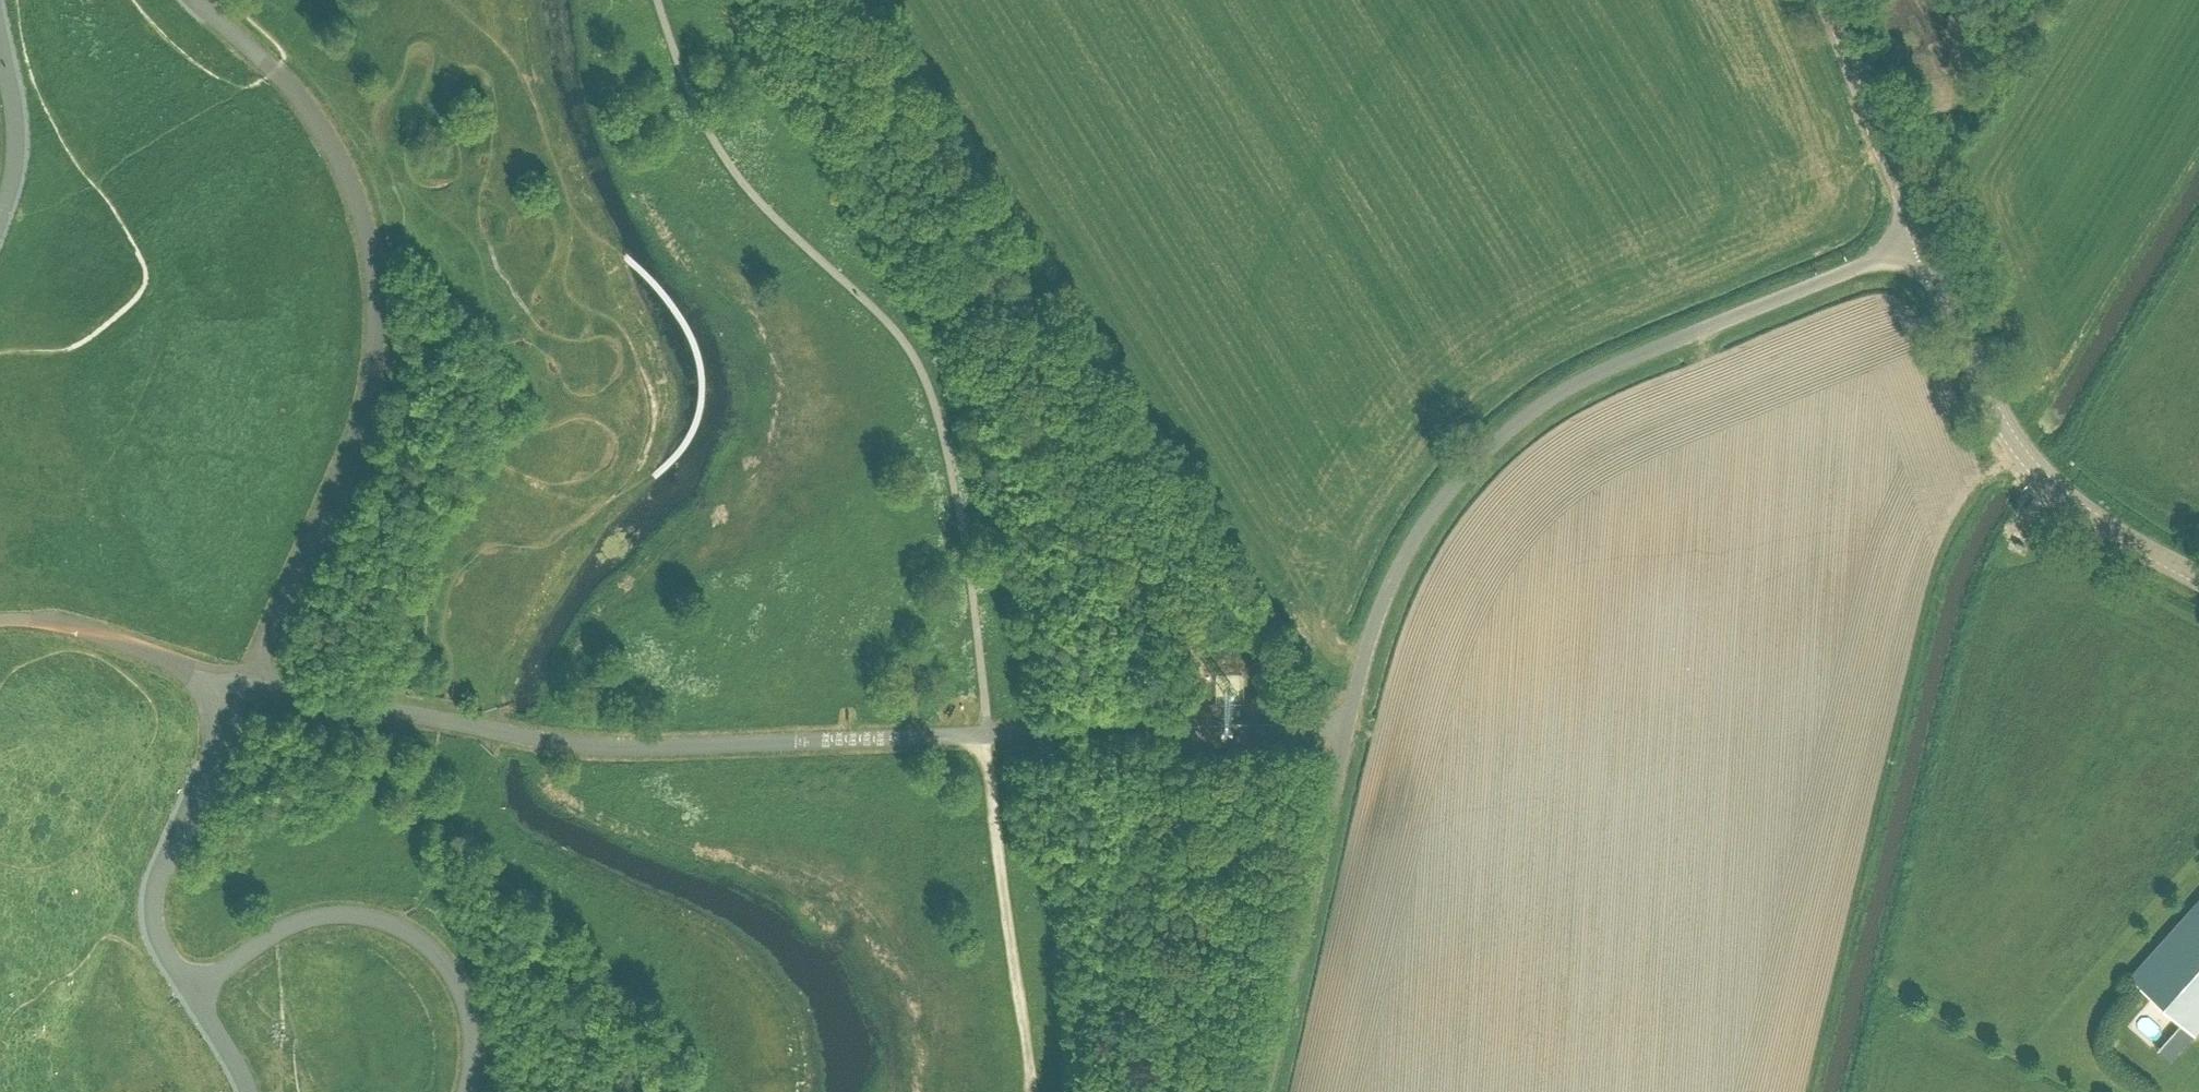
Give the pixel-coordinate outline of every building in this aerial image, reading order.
[(2198,1029),(2198,895),(2128,974),(2194,1034),(2198,1029)]
